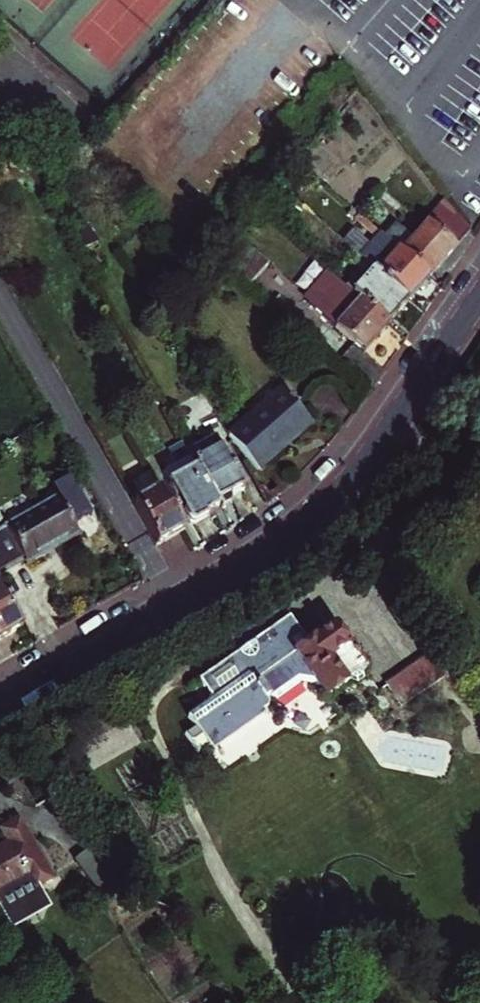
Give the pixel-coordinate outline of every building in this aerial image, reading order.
[(384,239),(429,277),(468,233),(445,204),(413,240),(396,225),(384,239)] [(229,234),(212,253),(250,286),(267,266),(229,234)] [(364,260),(367,263),(410,299),(429,277),(384,239),(364,260)] [(346,286),(388,323),(410,299),(367,263),(346,286)] [(388,323),(346,286),(333,275),(309,304),(363,352),(388,323)] [(227,435),(249,474),(310,438),(288,400),(227,435)] [(188,454),(214,439),(213,438),(187,452),(188,454)] [(214,439),(188,454),(219,507),(220,510),(226,507),(222,500),(242,489),(214,439)] [(210,512),(219,507),(188,454),(187,452),(185,448),(170,456),(176,467),(163,475),(192,526),(212,515),(210,512)] [(142,498),(134,503),(157,545),(183,530),(150,472),(133,482),(142,498)] [(55,495),(71,522),(99,506),(84,479),(71,486),(66,478),(51,487),(55,495)] [(23,559),(26,563),(78,533),(71,522),(55,495),(0,527),(0,573),(23,559)] [(251,602),(267,628),(291,612),(299,607),(283,583),(251,602)] [(23,626),(0,585),(0,639),(23,626)] [(299,607),(291,612),(304,630),(311,625),(299,607)] [(287,706),(305,733),(338,711),(329,696),(343,687),(347,694),(358,687),(368,689),(383,712),(391,707),(338,627),(312,643),(304,630),(291,612),(267,628),(196,675),(209,695),(184,711),(192,723),(183,730),(195,749),(205,742),(208,746),(270,705),(275,714),(287,706)] [(79,747),(92,769),(137,743),(134,737),(125,722),(79,747)] [(38,888),(55,878),(22,819),(5,828),(12,841),(0,847),(0,909),(8,905),(2,893),(32,877),(38,888)]
